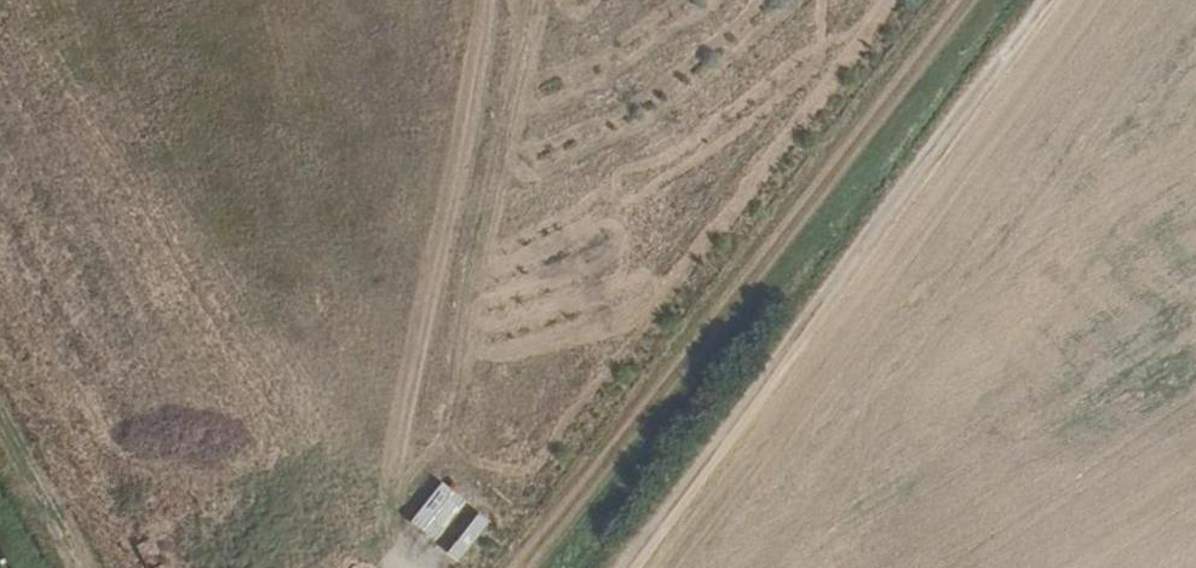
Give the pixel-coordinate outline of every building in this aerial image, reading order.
[(409,524),(432,541),(462,501),(439,484),(409,524)] [(473,515),(449,553),(462,562),(487,524),(473,515)]
